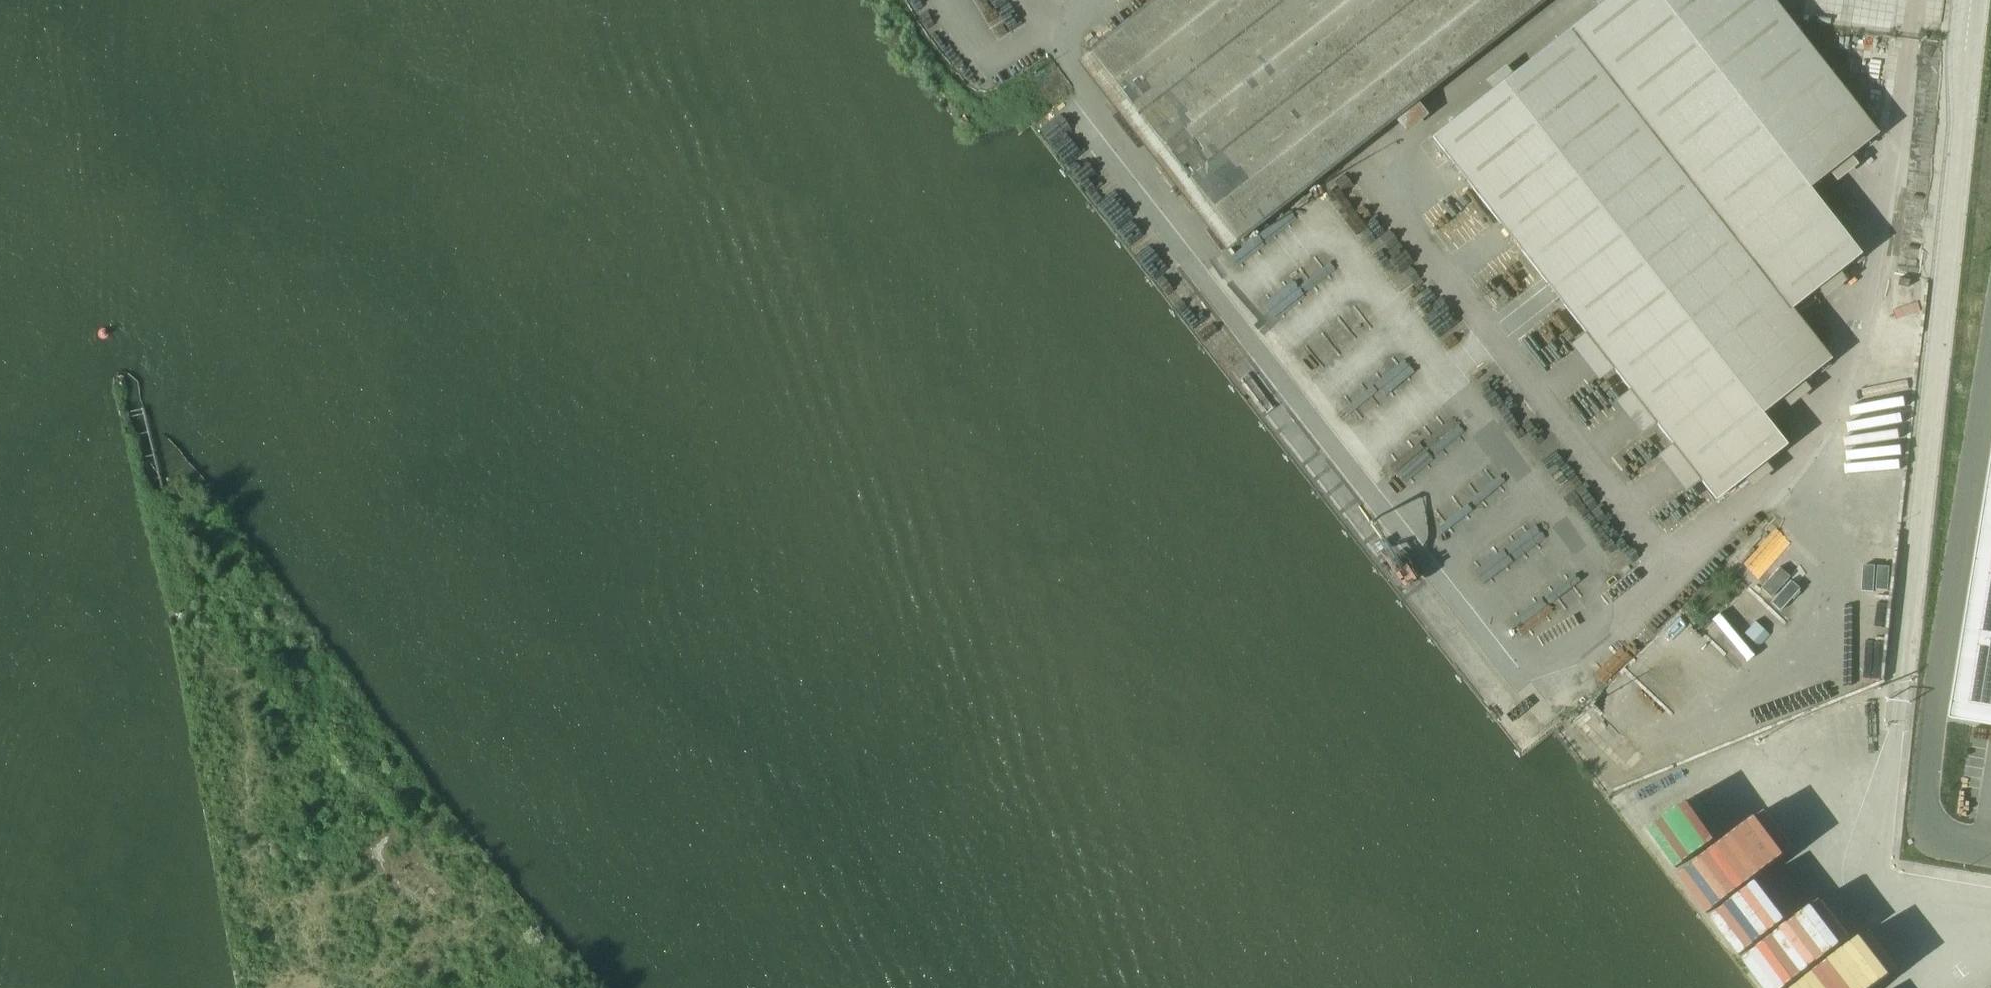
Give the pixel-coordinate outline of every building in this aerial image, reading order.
[(1546,0),(1151,0),(1086,51),(1087,52),(1076,61),(1224,250),(1236,241),(1237,243),(1546,0)] [(1431,136),(1715,498),(1785,443),(1760,412),(1830,358),(1790,307),(1859,253),(1808,187),(1877,133),(1773,0),(1604,0),(1431,136)] [(1951,718),(1990,725),(1990,473),(1951,718)] [(1890,566),(1878,566),(1877,589),(1888,590),(1890,566)]
